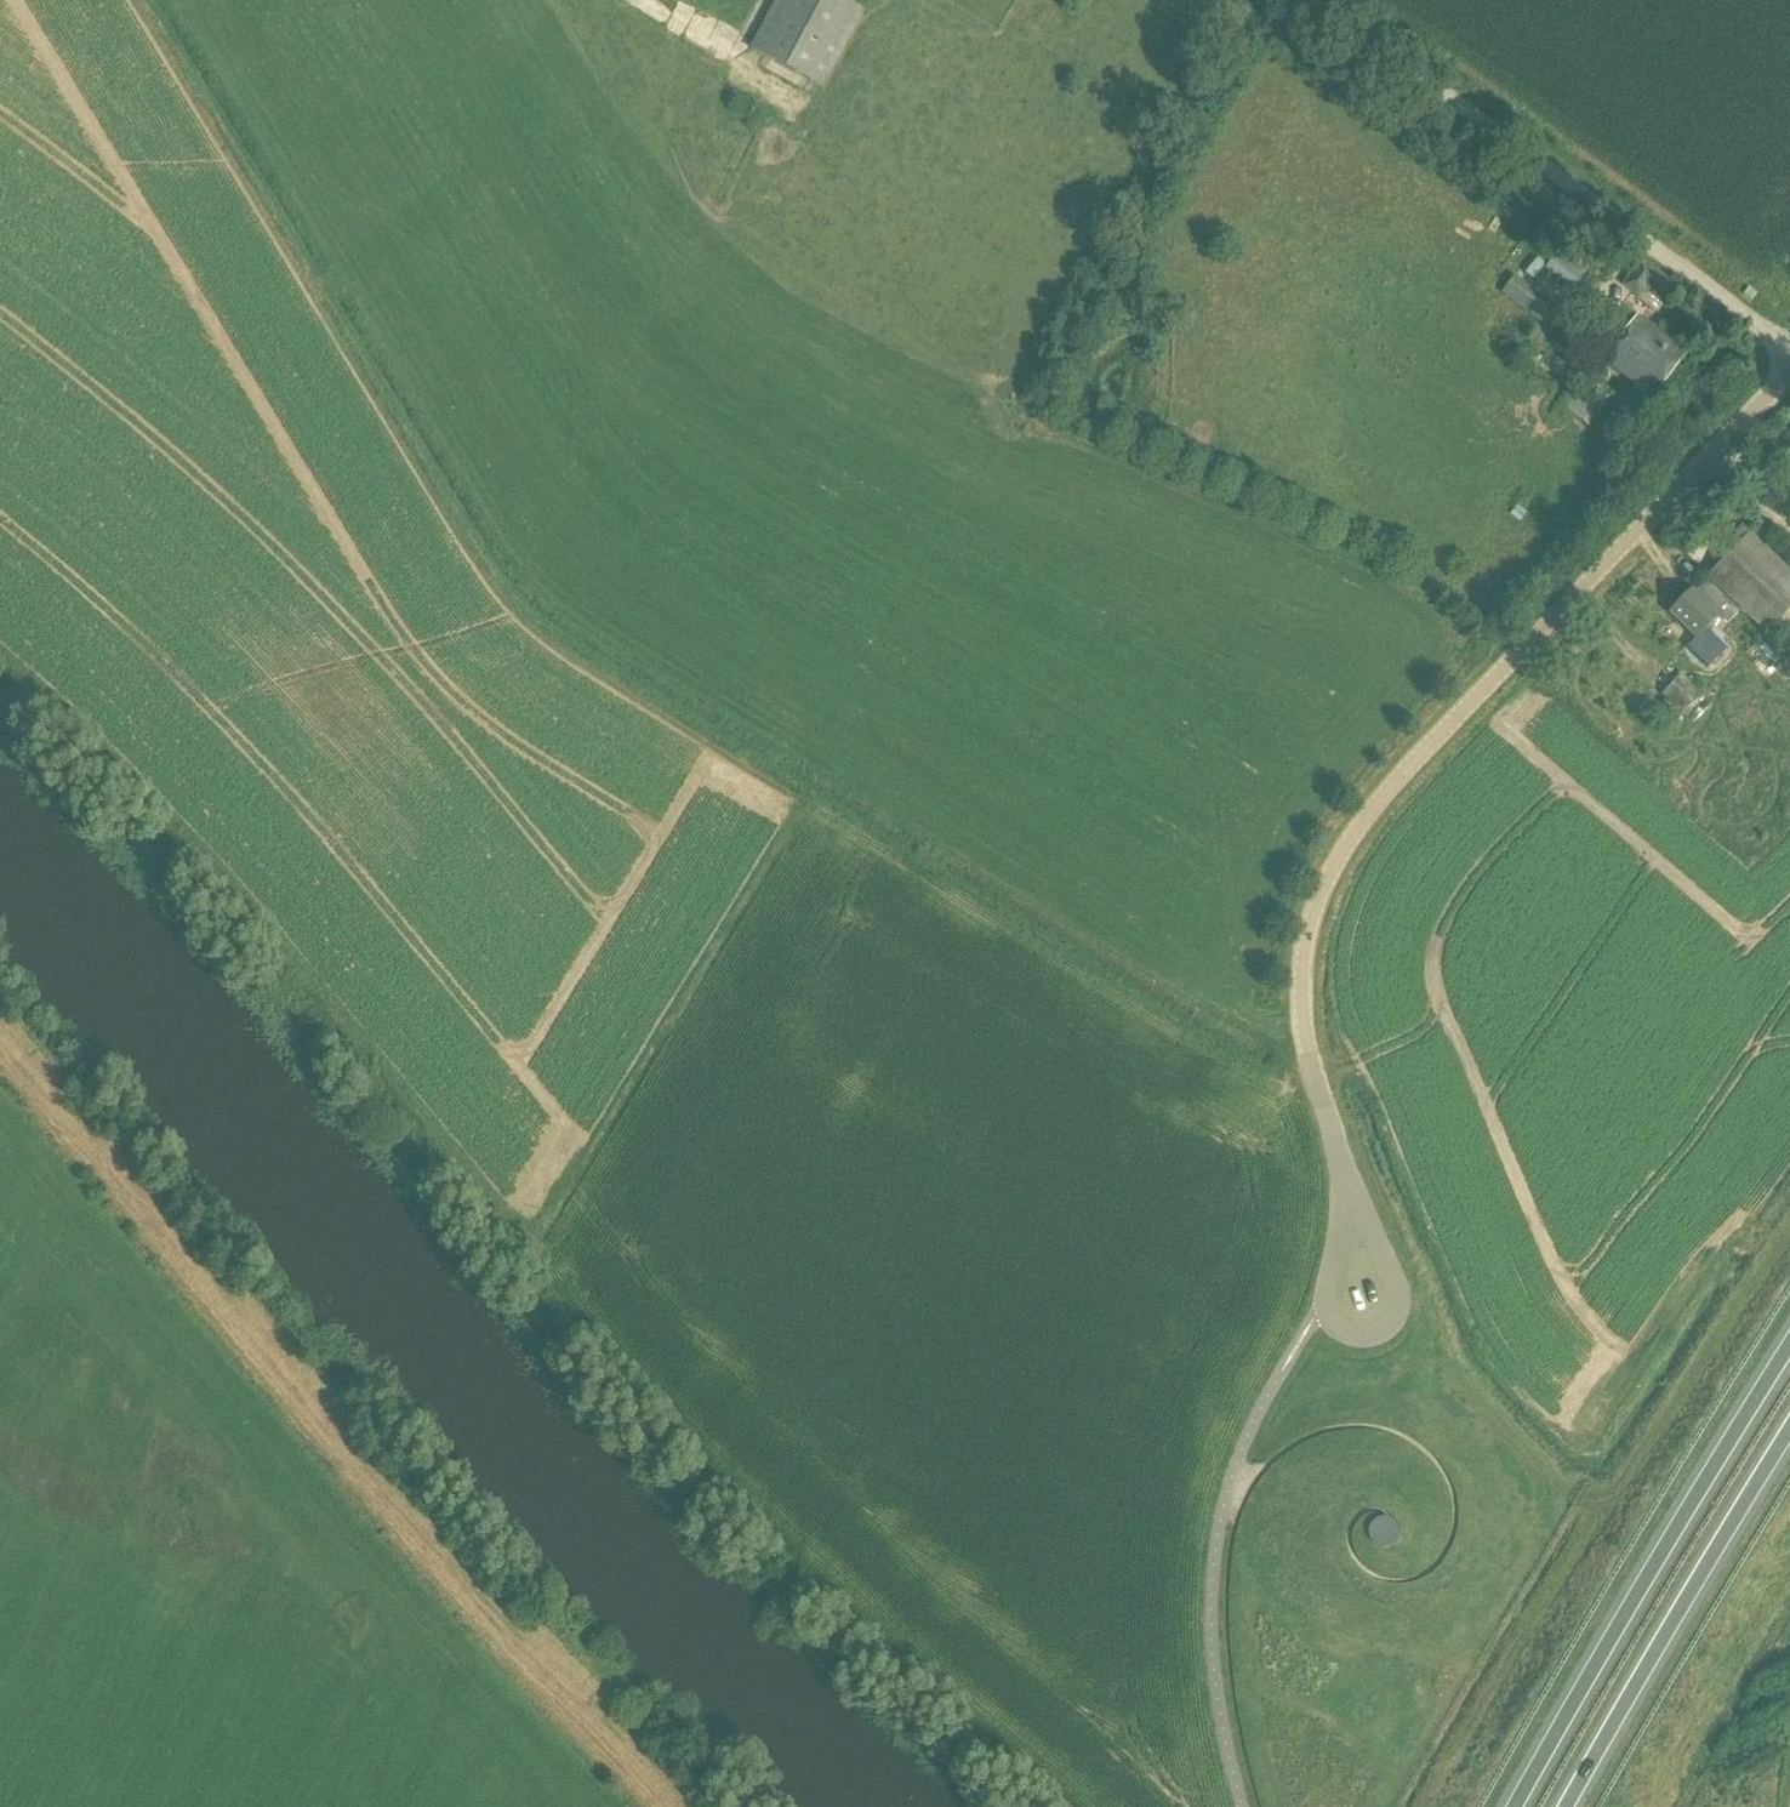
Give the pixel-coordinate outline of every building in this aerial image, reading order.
[(866,11),(846,0),(775,0),(749,49),(823,88),(866,11)] [(1547,260),(1532,281),(1559,301),(1575,281),(1547,260)] [(1646,294),(1665,308),(1679,288),(1661,274),(1646,294)] [(1527,289),(1513,279),(1503,293),(1516,303),(1527,289)] [(1529,312),(1540,321),(1551,307),(1539,298),(1529,312)] [(1651,398),(1686,352),(1638,316),(1604,361),(1651,398)] [(1552,344),(1563,354),(1575,341),(1564,332),(1552,344)] [(1789,608),(1789,570),(1750,531),(1706,576),(1765,634),(1789,608)] [(1738,611),(1707,581),(1695,593),(1692,589),(1669,613),(1694,636),(1684,644),(1707,667),(1725,648),(1706,630),(1720,616),(1720,615),(1728,622),(1738,611)] [(1705,695),(1681,671),(1662,690),(1686,714),(1705,695)] [(1370,1537),(1371,1541),(1375,1545),(1379,1547),(1385,1548),(1390,1547),(1393,1546),(1397,1542),(1399,1537),(1400,1532),(1398,1526),(1395,1522),(1390,1519),(1385,1518),(1378,1519),(1374,1522),(1371,1527),(1369,1532),(1370,1537)]
